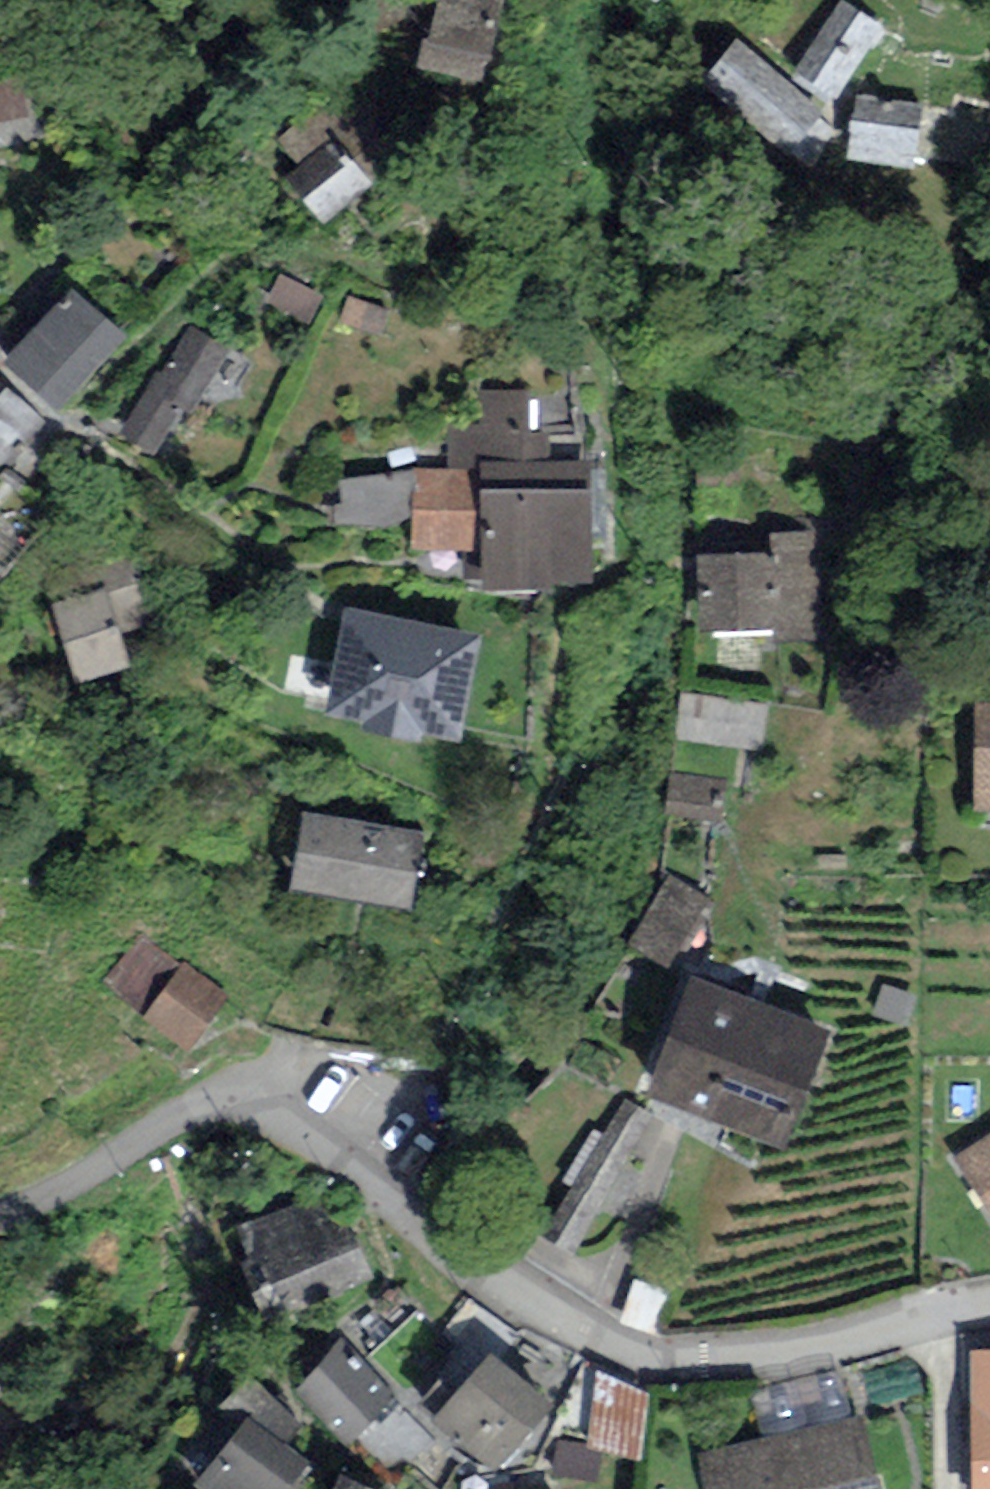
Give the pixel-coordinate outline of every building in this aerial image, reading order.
[(427,54),(482,70),(503,0),(443,0),(427,54)] [(843,0),(834,0),(792,68),(834,94),(879,22),(843,0)] [(821,110),(737,39),(703,79),(785,152),(821,110)] [(407,145),(350,74),(280,129),(305,160),(287,175),(327,224),(380,182),(372,173),(407,145)] [(917,107),(861,100),(854,155),(910,162),(917,107)] [(125,330),(75,284),(9,355),(59,401),(125,330)] [(231,344),(197,323),(162,380),(152,374),(119,428),(155,449),(182,404),(191,409),(231,344)] [(0,384),(0,475),(45,424),(0,384)] [(526,397),(474,395),(449,395),(451,466),(423,467),(331,483),(333,521),(413,518),(412,542),(466,545),(470,577),(585,573),(585,456),(551,457),(550,435),(527,433),(526,397)] [(697,556),(700,632),(772,629),(773,642),(833,639),(828,530),(770,533),(770,553),(697,556)] [(103,587),(55,596),(72,678),(130,666),(122,628),(157,621),(145,561),(99,570),(103,587)] [(483,634),(352,603),(329,705),(459,735),(483,634)] [(974,700),(974,810),(989,810),(989,700),(974,700)] [(722,788),(672,781),(668,811),(726,819),(722,788)] [(416,818),(301,804),(292,876),(407,891),(416,818)] [(715,902),(675,876),(635,939),(675,964),(715,902)] [(222,992),(139,934),(106,982),(189,1040),(222,992)] [(693,962),(648,1083),(778,1131),(823,1011),(693,962)] [(654,1114),(623,1095),(542,1230),(573,1249),(654,1114)] [(951,1162),(989,1219),(989,1135),(951,1162)] [(318,1205),(227,1240),(258,1323),(350,1288),(318,1205)] [(330,1333),(288,1375),(349,1436),(391,1394),(330,1333)] [(460,1349),(439,1373),(517,1440),(567,1384),(509,1333),(480,1366),(460,1349)] [(980,1488),(989,1488),(989,1340),(977,1339),(980,1488)] [(648,1393),(599,1367),(584,1445),(561,1440),(556,1470),(600,1478),(604,1452),(635,1458),(648,1393)] [(707,1453),(715,1488),(877,1488),(861,1418),(707,1453)] [(206,1483),(214,1488),(298,1488),(307,1478),(250,1431),(206,1483)] [(328,1488),(371,1488),(374,1480),(337,1466),(328,1488)]
